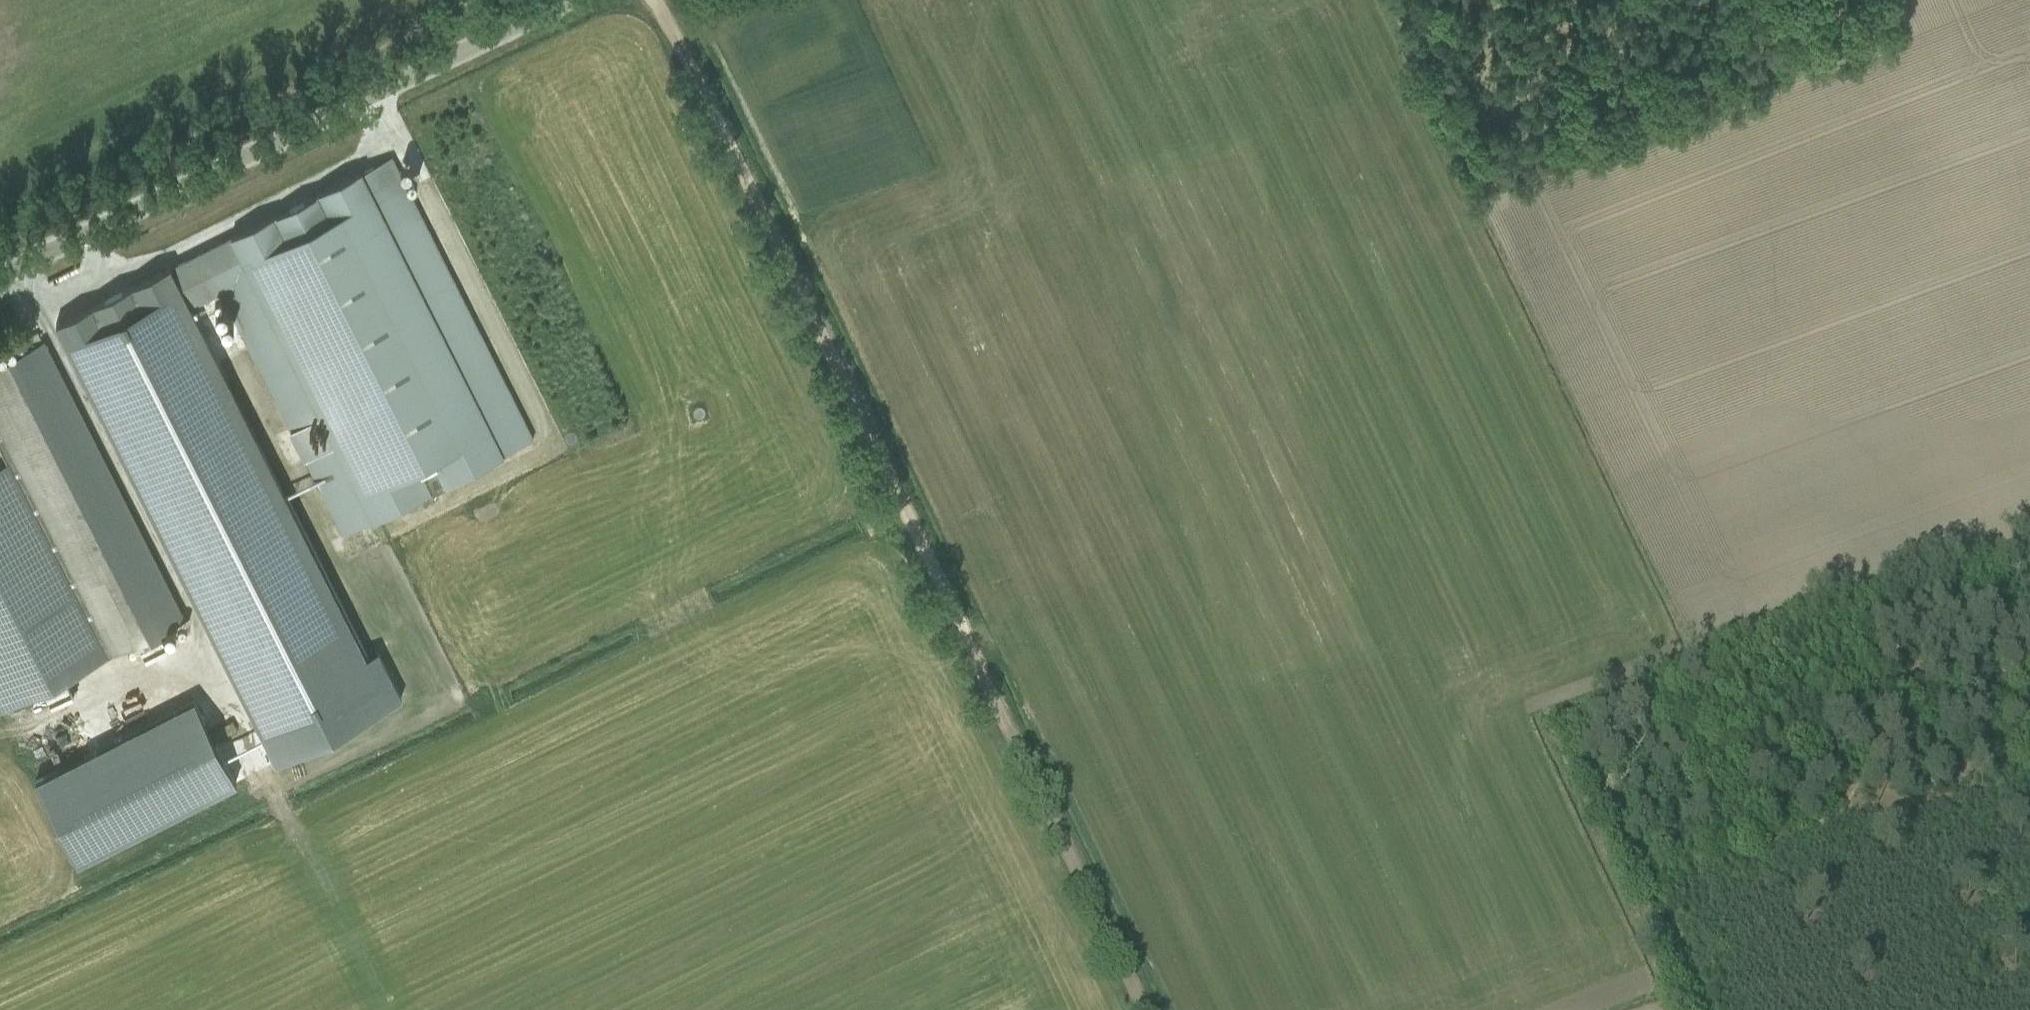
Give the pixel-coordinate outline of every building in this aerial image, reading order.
[(169,265),(58,322),(264,733),(374,678),(187,307),(219,291),(341,535),(534,437),(390,155),(360,170),(360,169),(316,191),(317,192),(275,214),(274,213),(231,235),(231,236),(172,266),(170,267),(169,265)] [(29,187),(12,194),(15,202),(32,195),(29,187)] [(42,687),(63,676),(184,615),(45,341),(0,364),(0,449),(9,466),(0,471),(0,708),(42,687)] [(63,676),(42,687),(52,707),(73,696),(63,676)] [(182,706),(35,781),(77,862),(235,781),(199,710),(194,700),(182,706)]
